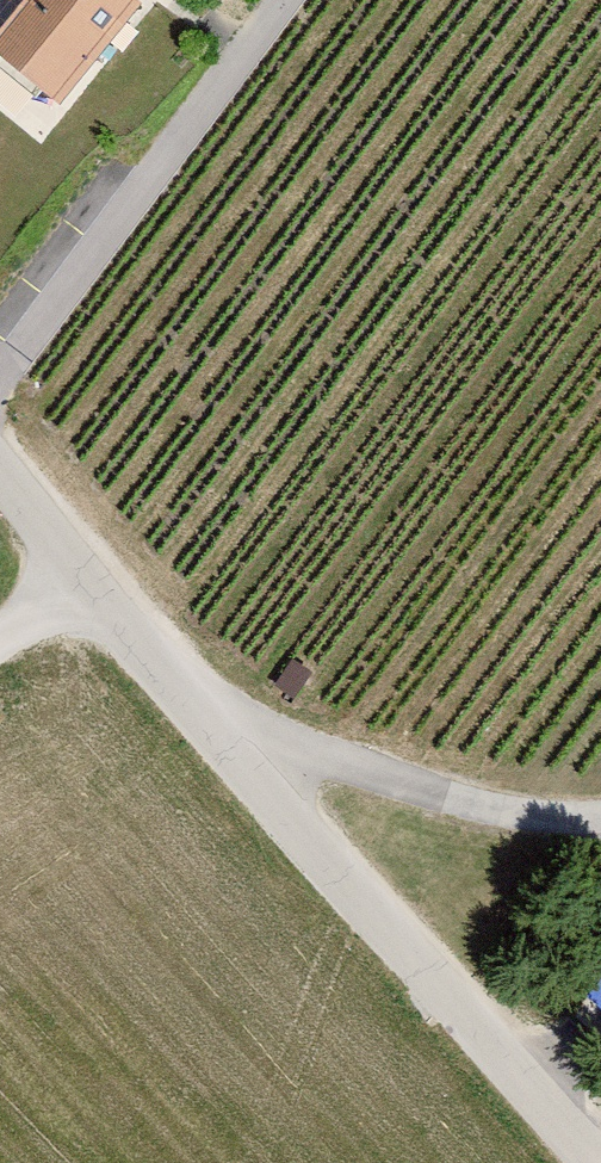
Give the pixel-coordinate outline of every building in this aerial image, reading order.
[(5,55),(47,0),(0,0),(0,61),(5,55)] [(5,55),(68,104),(144,16),(123,0),(47,0),(5,55)]
